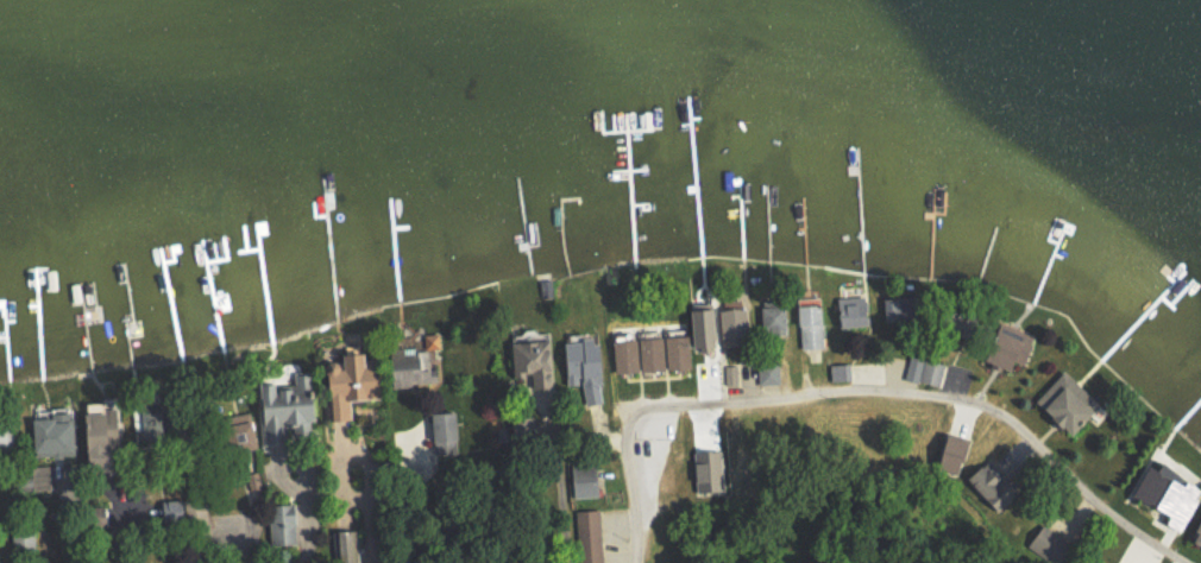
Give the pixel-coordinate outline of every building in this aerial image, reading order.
[(863,295),(835,295),(835,312),(840,312),(840,324),(864,324),(863,295)] [(882,296),(881,316),(895,317),(896,297),(882,296)] [(821,346),(818,297),(795,298),(798,347),(821,346)] [(707,306),(685,307),(686,344),(708,344),(707,306)] [(718,337),(741,336),(740,306),(717,307),(718,337)] [(1006,357),(1020,361),(1030,331),(992,319),(979,360),(1003,367),(1006,357)] [(688,366),(685,334),(610,340),(612,372),(664,368),(664,369),(688,366)] [(565,385),(579,382),(580,388),(599,384),(589,336),(557,342),(565,385)] [(547,386),(544,338),(512,339),(513,370),(527,369),(528,386),(547,386)] [(324,420),(350,418),(348,397),(372,394),(368,363),(357,364),(356,350),(333,352),(334,363),(319,365),(324,420)] [(943,362),(908,355),(903,378),(938,386),(943,362)] [(725,383),(736,383),(735,365),(725,365),(725,383)] [(1032,401),(1066,432),(1096,401),(1062,369),(1032,401)] [(259,440),(282,438),(281,422),(306,419),(301,372),(291,373),(292,384),(267,387),(267,381),(252,382),(255,403),(259,440)] [(152,430),(149,402),(137,403),(140,431),(152,430)] [(28,417),(30,457),(70,455),(67,408),(37,410),(38,416),(28,417)] [(110,408),(75,412),(79,451),(115,447),(110,408)] [(397,430),(399,456),(455,451),(451,409),(427,411),(430,445),(422,446),(420,428),(397,430)] [(235,415),(236,420),(219,424),(226,452),(255,446),(247,412),(235,415)] [(959,436),(939,431),(930,466),(950,471),(959,436)] [(718,449),(690,450),(692,490),(720,489),(718,449)] [(595,496),(593,461),(570,462),(571,497),(595,496)] [(1143,464),(1129,496),(1165,512),(1161,521),(1179,529),(1193,498),(1190,496),(1194,487),(1172,478),(1175,471),(1156,462),(1153,468),(1143,464)] [(997,483),(984,467),(981,470),(975,464),(961,475),(980,497),(997,483)] [(294,503),(268,503),(269,544),(295,543),(294,503)] [(575,509),(577,551),(599,550),(598,509),(575,509)] [(1197,512),(1186,535),(1200,542),(1200,514),(1197,512)]
